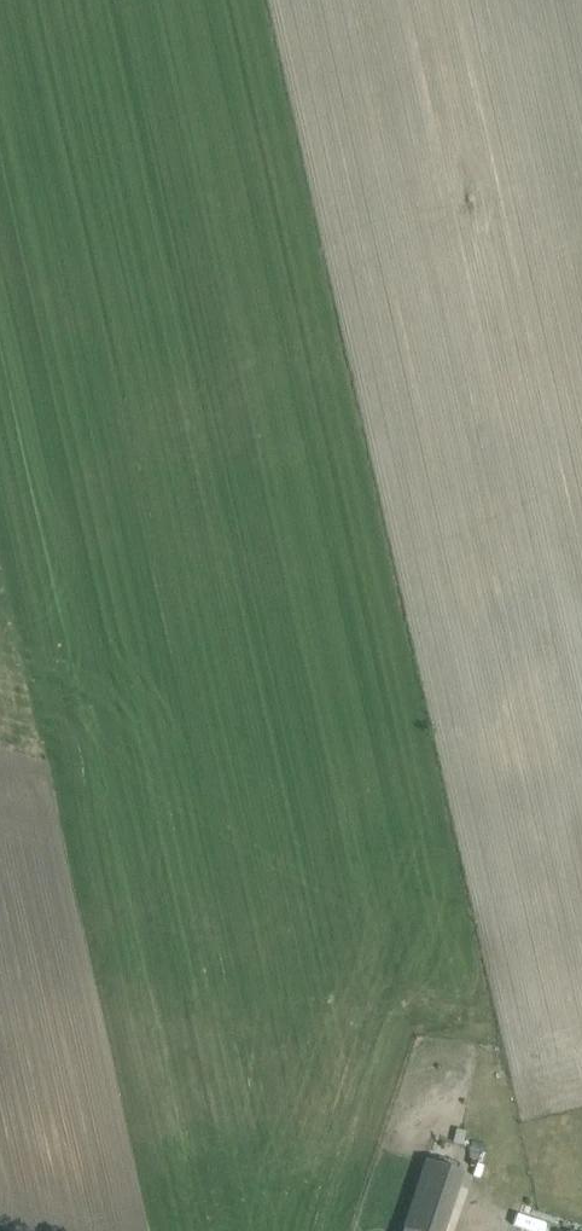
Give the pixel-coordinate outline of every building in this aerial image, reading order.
[(427,1160),(405,1228),(413,1230),(444,1230),(464,1172),(427,1160)]
